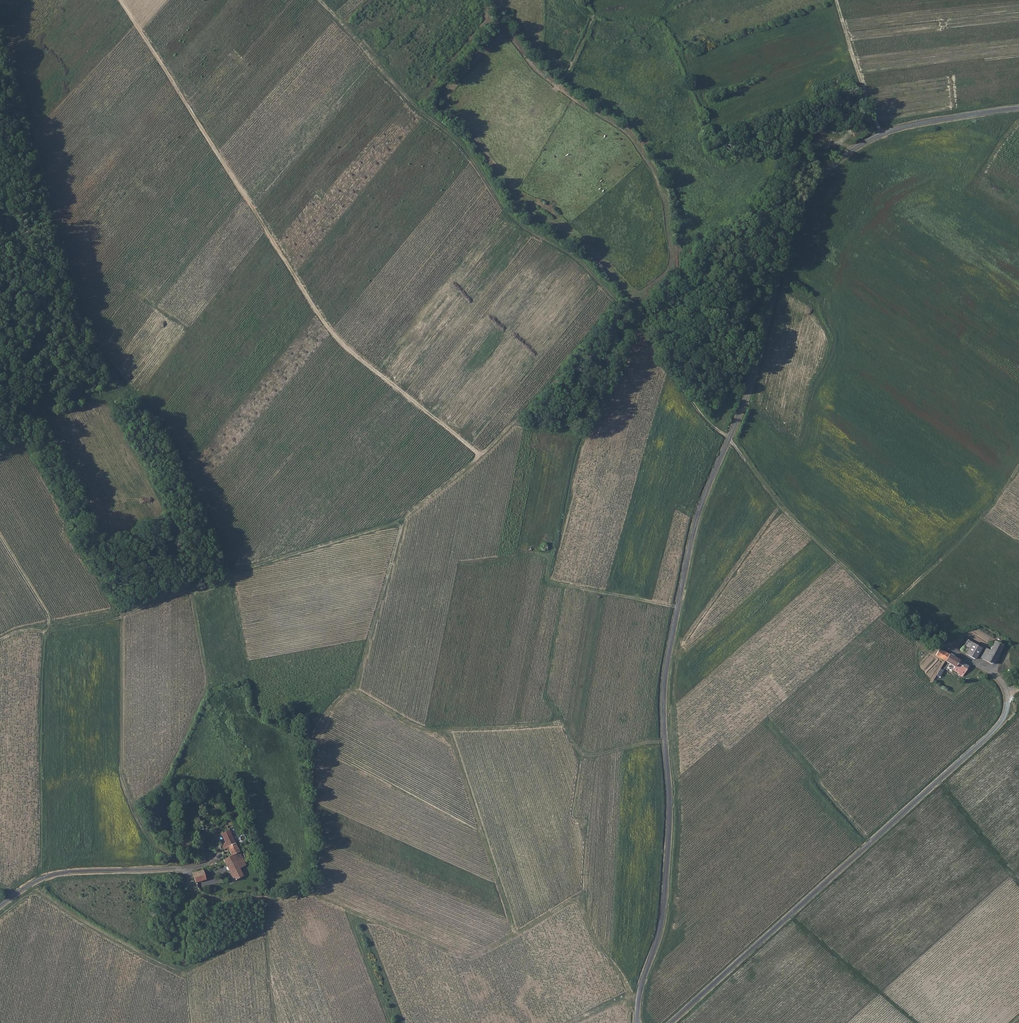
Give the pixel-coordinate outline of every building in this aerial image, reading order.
[(961,649),(966,652),(972,641),(969,640),(967,639),(961,649)] [(989,649),(985,647),(980,657),(992,664),(1002,645),(1002,644),(994,640),(989,649)] [(975,659),(981,647),(972,641),(966,652),(965,653),(975,659)] [(962,676),(964,672),(960,669),(963,662),(939,648),(935,655),(955,666),(952,670),(962,676)] [(968,665),(963,662),(960,669),(964,672),(968,665)] [(229,831),(221,834),(225,844),(221,845),(224,850),(228,849),(231,855),(232,854),(235,861),(242,858),(229,831)] [(231,855),(222,860),(233,881),(243,877),(239,868),(247,865),(244,857),(242,858),(235,861),(232,854),(231,855)] [(205,880),(202,870),(192,873),(195,882),(205,880)]
